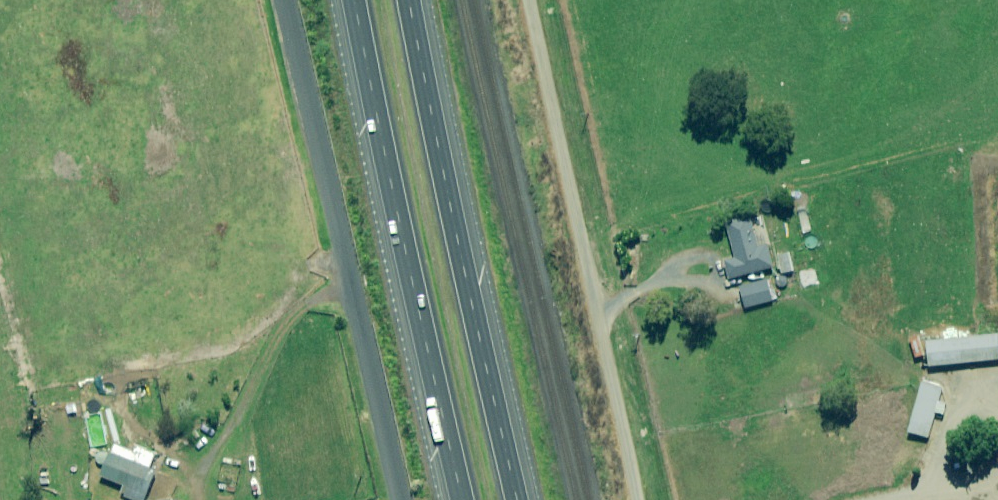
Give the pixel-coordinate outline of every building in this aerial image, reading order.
[(755,231),(752,216),(727,223),(736,257),(725,260),(730,279),(775,267),(764,228),(755,231)] [(794,271),(789,253),(778,256),(783,274),(794,271)] [(741,288),(746,308),(778,299),(775,287),(771,288),(769,281),(741,288)] [(927,342),(930,366),(997,359),(997,335),(927,342)] [(942,388),(922,382),(909,432),(929,438),(936,413),(944,415),(947,404),(939,402),(942,388)] [(115,443),(101,476),(127,487),(123,496),(132,499),(144,499),(159,465),(152,462),(156,452),(137,444),(134,452),(115,443)]
